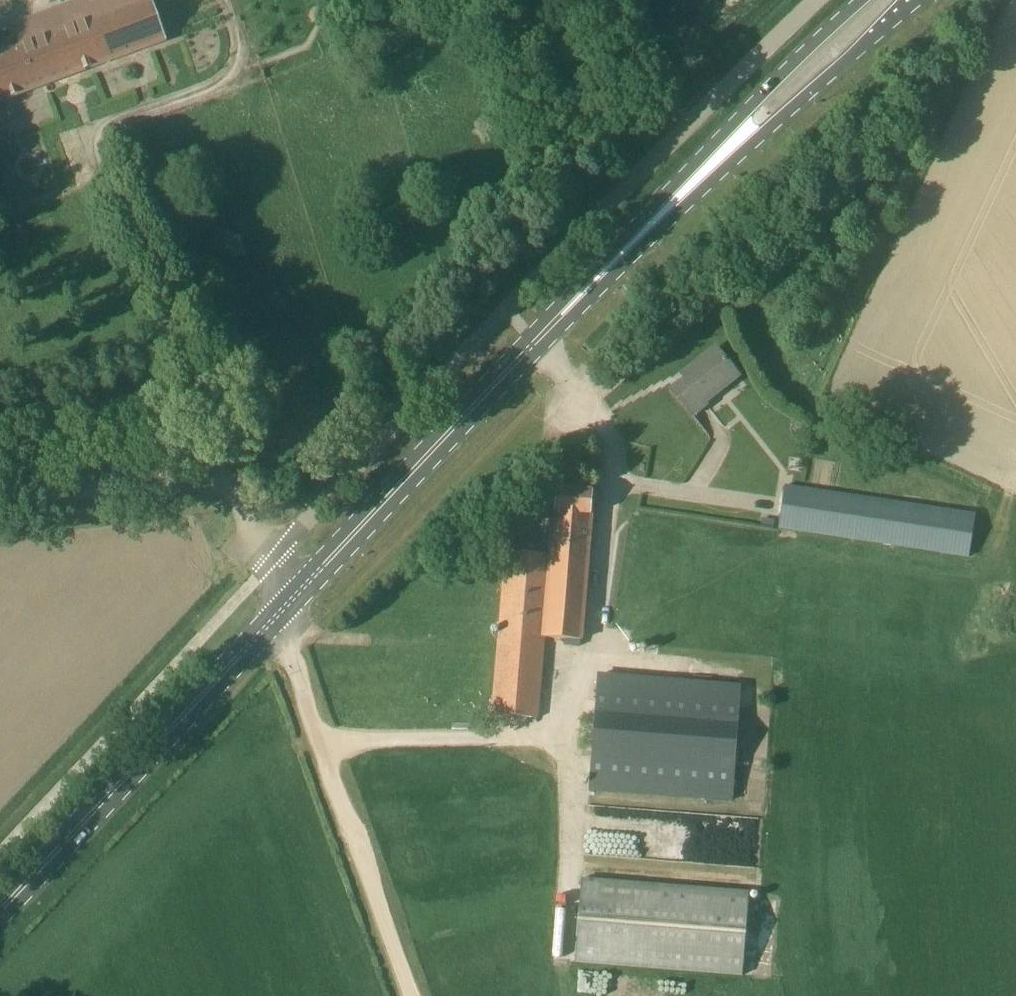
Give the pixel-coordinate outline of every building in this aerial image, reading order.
[(0,55),(0,105),(169,42),(153,0),(85,0),(26,23),(33,42),(0,55)] [(739,375),(718,349),(690,371),(693,375),(673,391),(694,416),(709,404),(706,400),(739,375)] [(670,469),(647,465),(640,507),(969,557),(979,517),(670,469)] [(595,492),(558,489),(555,523),(574,524),(575,520),(593,522),(595,492)] [(555,523),(552,556),(508,552),(493,715),(538,719),(544,637),(583,641),(593,522),(575,520),(574,524),(555,523)] [(775,708),(755,707),(754,728),(739,727),(742,684),(597,674),(589,790),(734,801),(737,762),(772,764),(775,708)] [(749,893),(584,879),(576,964),(742,974),(749,893)]
